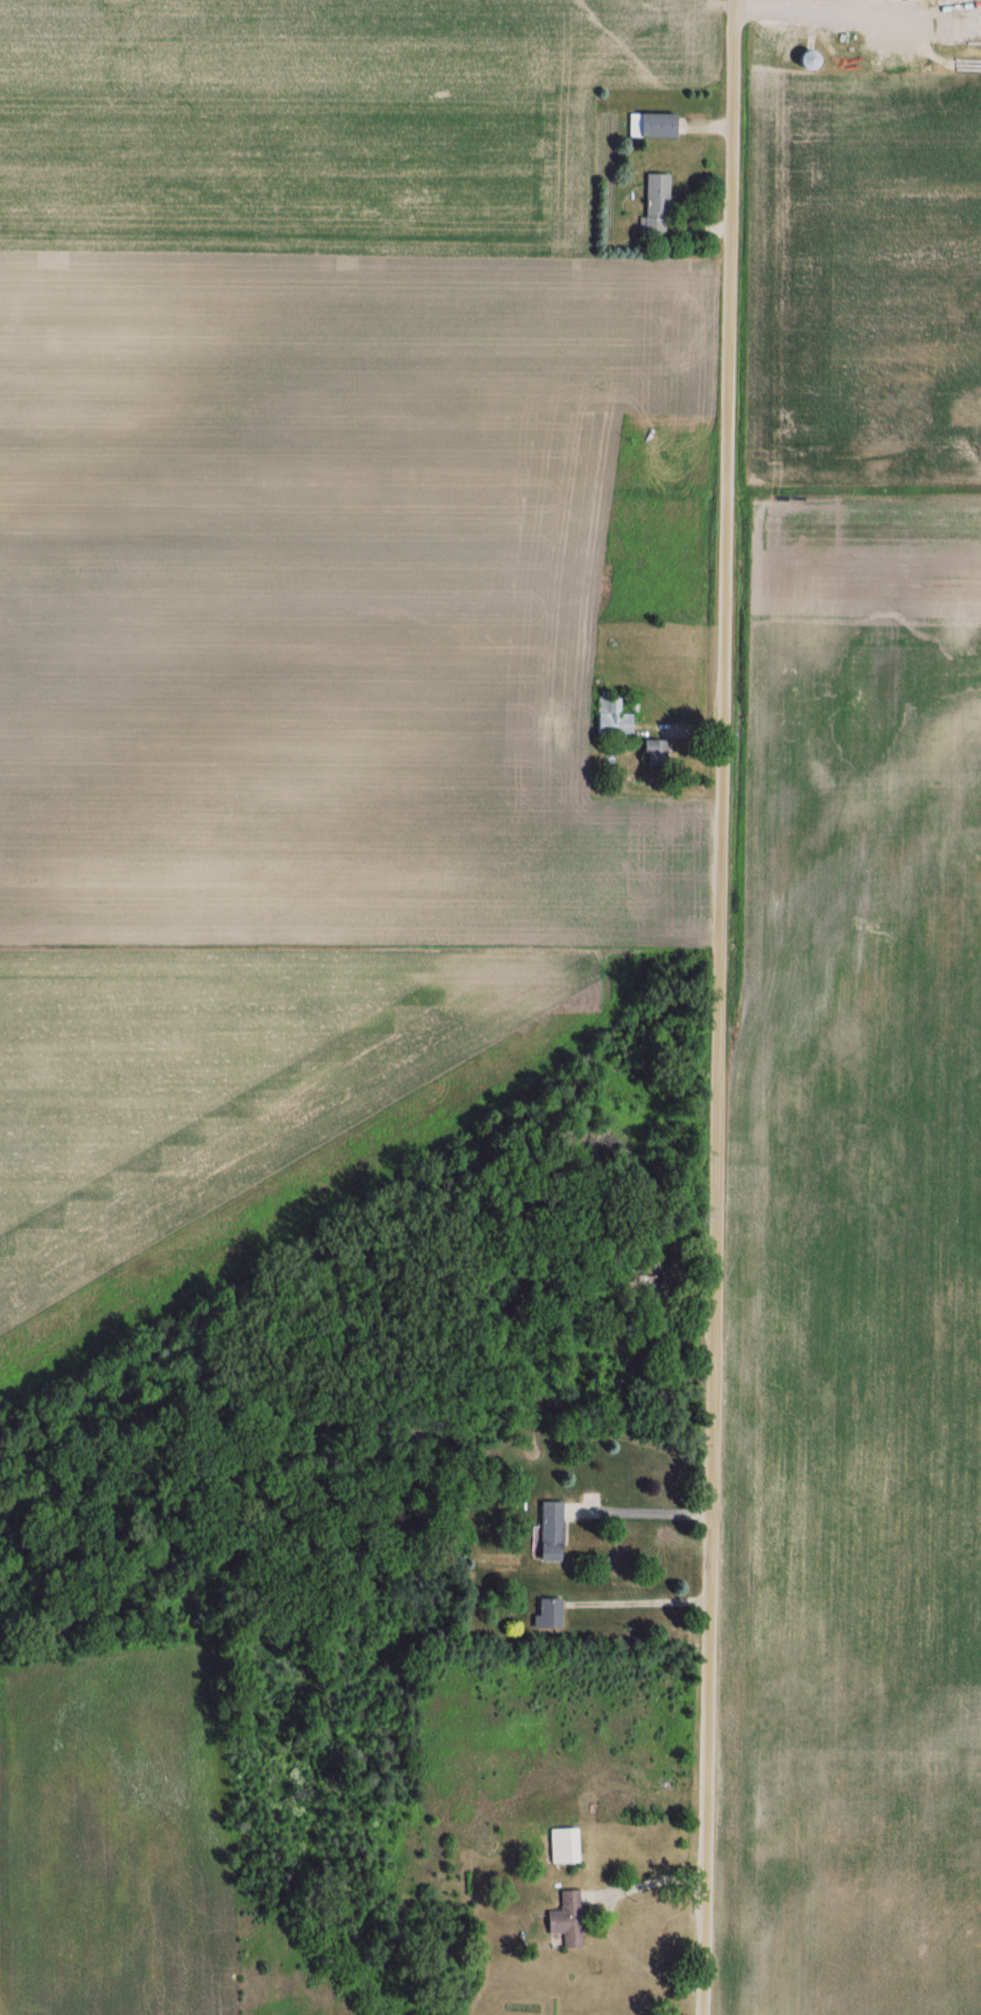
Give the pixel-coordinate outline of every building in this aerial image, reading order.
[(799,70),(815,70),(815,52),(799,52),(799,70)] [(629,114),(629,138),(674,138),(674,114),(629,114)] [(667,175),(645,175),(645,237),(667,237),(667,175)] [(634,714),(620,714),(621,698),(598,698),(597,738),(634,738),(634,714)] [(671,741),(643,741),(643,760),(671,760),(671,741)] [(540,1562),(562,1562),(562,1502),(540,1502),(540,1562)] [(536,1629),(563,1629),(563,1600),(536,1600),(536,1629)] [(551,1864),(579,1863),(578,1828),(551,1829),(551,1864)] [(581,1890),(561,1891),(561,1911),(547,1911),(548,1934),(563,1934),(563,1948),(582,1948),(581,1890)]
